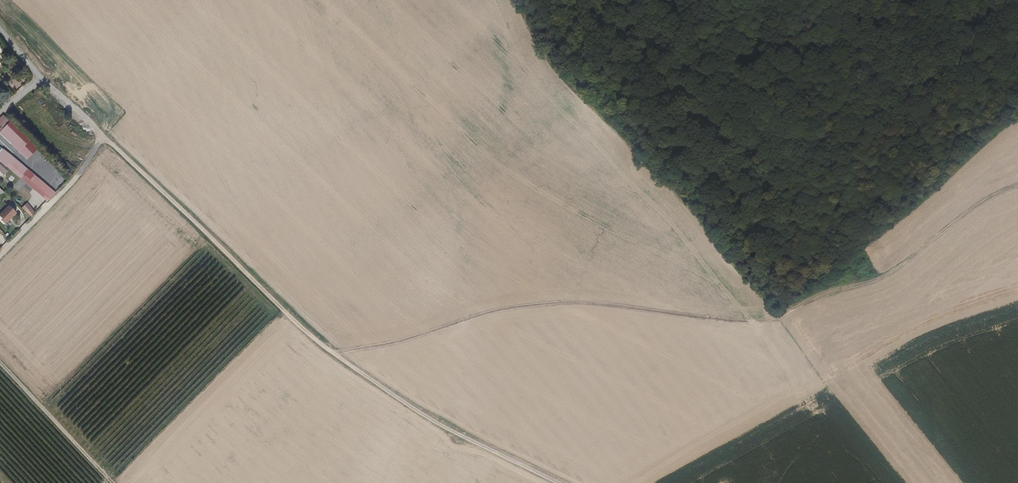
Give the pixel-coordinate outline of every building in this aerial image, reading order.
[(4,117),(0,121),(0,127),(1,128),(0,129),(1,131),(0,132),(0,133),(15,149),(26,140),(4,117)] [(29,143),(26,140),(15,149),(19,153),(29,143)] [(37,151),(29,143),(19,153),(28,161),(37,151)] [(6,165),(23,182),(27,178),(10,160),(6,165)] [(26,203),(21,208),(31,217),(35,212),(26,203)] [(7,227),(10,223),(9,222),(17,213),(8,205),(0,213),(0,220),(7,227)]
